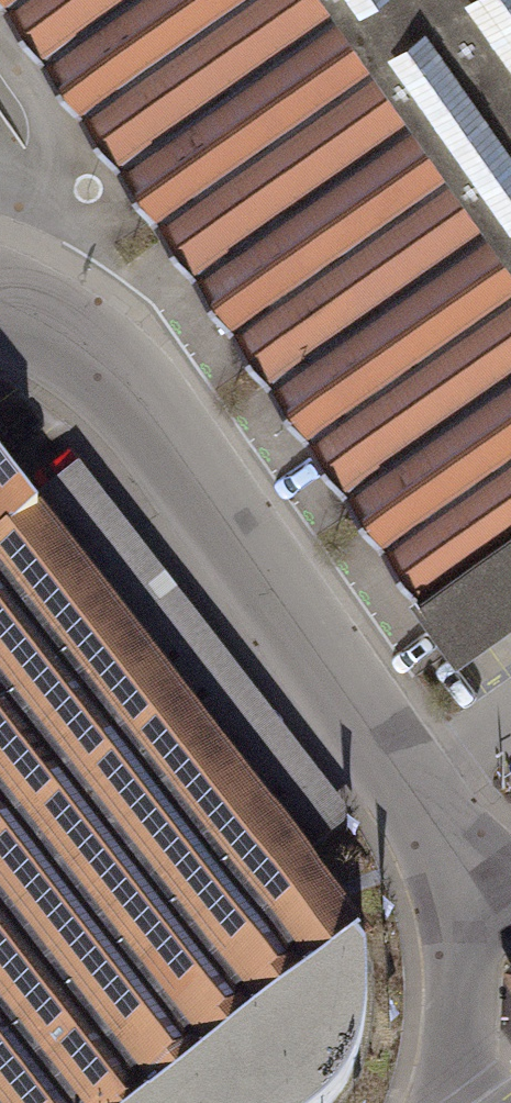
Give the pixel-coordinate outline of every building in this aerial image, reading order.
[(458,645),(510,609),(510,0),(11,0),(458,645)] [(397,1044),(396,961),(346,881),(0,436),(0,1102),(372,1102),(397,1044)] [(501,983),(510,1000),(510,976),(501,983)]
